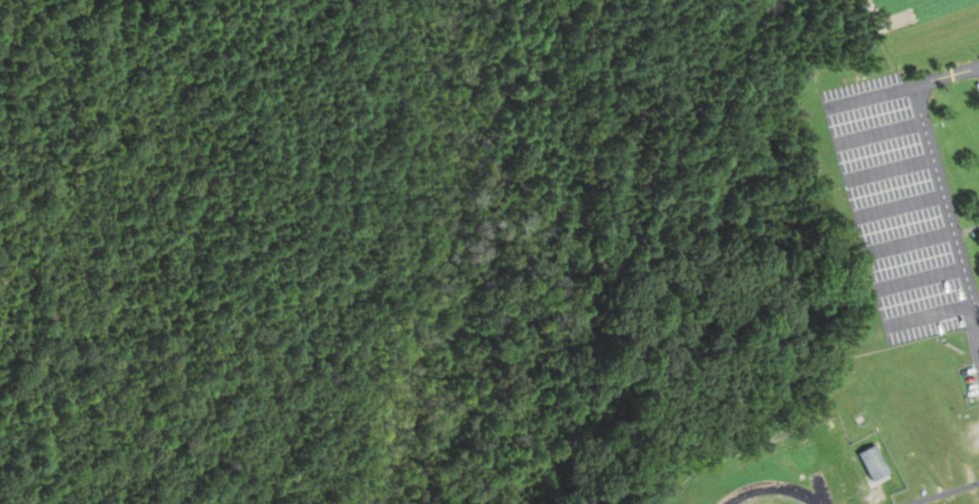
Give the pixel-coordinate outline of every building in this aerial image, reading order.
[(872,482),(890,474),(876,442),(858,450),(872,482)]
